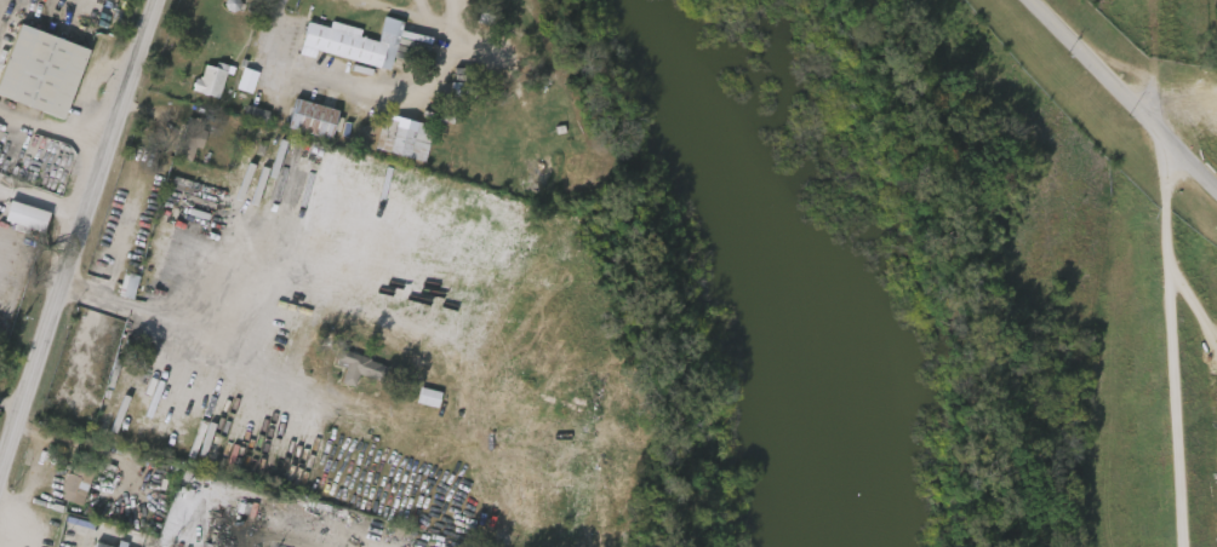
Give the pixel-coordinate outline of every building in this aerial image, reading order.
[(393,70),(304,48),(312,22),(333,28),(336,22),(365,29),(364,38),(382,42),(388,17),(406,22),(393,70)] [(69,120),(0,97),(0,93),(22,25),(92,48),(69,120)] [(225,65),(228,94),(204,96),(201,68),(225,65)] [(183,95),(210,102),(218,69),(206,66),(205,71),(195,69),(191,83),(186,82),(183,95)] [(240,88),(247,68),(262,74),(255,94),(240,88)] [(249,77),(234,72),(227,93),(243,98),(249,77)] [(335,142),(291,128),(301,98),(343,111),(335,142)] [(259,115),(236,110),(233,121),(257,127),(259,115)] [(436,127),(428,162),(379,150),(388,114),(436,127)] [(212,125),(199,165),(177,156),(192,117),(212,125)] [(78,148),(67,189),(45,183),(57,143),(78,148)] [(182,165),(187,147),(175,145),(170,162),(182,165)] [(40,217),(1,205),(0,207),(0,226),(34,236),(40,217)] [(139,277),(128,319),(119,317),(130,275),(139,277)] [(338,368),(342,351),(392,365),(387,382),(361,375),(358,387),(343,384),(347,370),(338,368)] [(348,378),(369,385),(374,367),(330,354),(324,375),(333,378),(331,386),(345,390),(348,378)] [(95,470),(86,507),(64,502),(72,465),(95,470)] [(52,504),(74,509),(83,473),(61,468),(52,504)]
